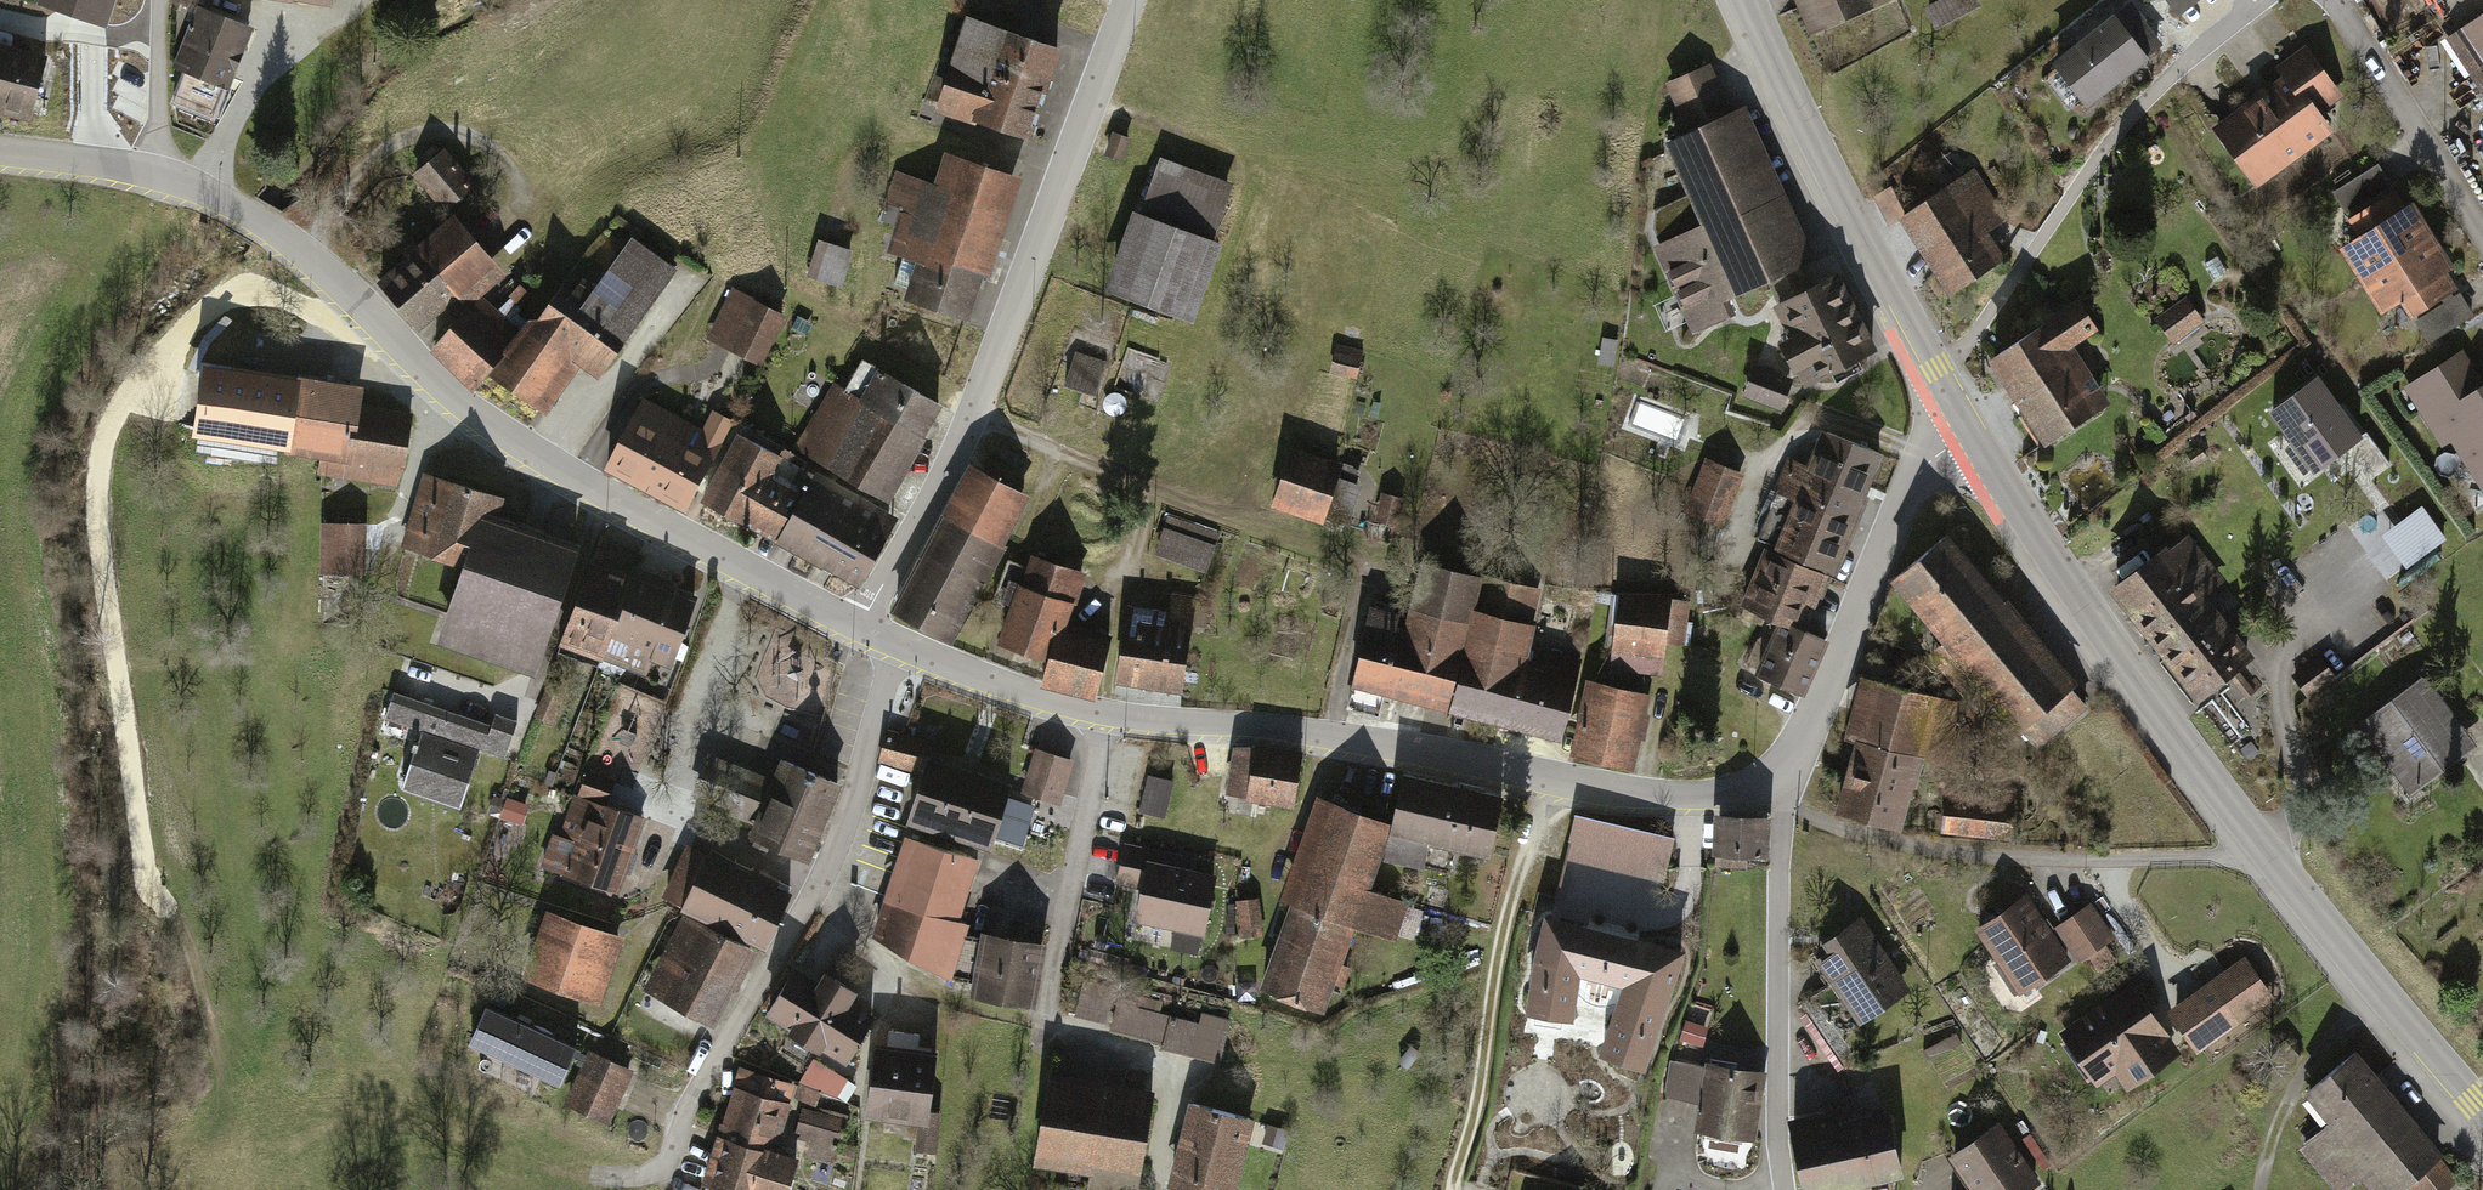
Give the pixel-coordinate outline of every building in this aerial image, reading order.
[(36,5),(106,29),(116,0),(38,0),(36,5)] [(1813,40),(1879,9),(1874,0),(1794,0),(1813,40)] [(1969,6),(1966,0),(1931,0),(1929,0),(1936,19),(1969,6)] [(2176,13),(2192,0),(2166,0),(2176,13)] [(2127,2),(2052,59),(2088,105),(2163,48),(2127,2)] [(2447,29),(2482,80),(2482,3),(2447,29)] [(247,30),(192,8),(168,70),(222,92),(247,30)] [(1056,47),(961,19),(932,117),(1026,145),(1056,47)] [(2278,88),(2213,132),(2250,187),(2333,131),(2322,116),(2345,101),(2304,41),(2265,68),(2278,88)] [(40,61),(0,48),(0,117),(21,123),(40,61)] [(1707,63),(1664,82),(1687,133),(1667,142),(1704,226),(1652,248),(1690,335),(1818,280),(1742,107),(1728,112),(1707,63)] [(441,150),(409,176),(439,212),(471,186),(441,150)] [(927,185),(892,174),(880,208),(904,216),(890,258),(917,267),(902,311),(961,332),(1014,177),(938,152),(927,185)] [(1234,181),(1155,154),(1108,292),(1187,319),(1234,181)] [(1971,171),(1894,217),(1944,299),(2005,262),(1985,230),(2001,220),(1971,171)] [(2338,253),(2362,293),(2435,250),(2411,209),(2338,253)] [(503,277),(453,216),(413,248),(417,252),(455,299),(464,309),(477,297),(503,277)] [(672,272),(625,241),(599,280),(572,263),(545,300),(614,352),(672,272)] [(854,251),(815,242),(806,281),(845,290),(854,251)] [(2362,293),(2386,333),(2459,290),(2435,250),(2362,293)] [(417,252),(377,283),(415,331),(455,299),(417,252)] [(1763,310),(1804,389),(1868,356),(1827,277),(1763,310)] [(763,367),(786,316),(727,290),(704,342),(763,367)] [(2160,308),(2187,347),(2214,329),(2187,290),(2160,308)] [(477,297),(430,351),(473,389),(519,334),(477,297)] [(519,334),(491,372),(540,409),(577,359),(597,374),(614,352),(545,300),(519,334)] [(2073,303),(1979,363),(2039,457),(2114,409),(2073,346),(2093,334),(2073,303)] [(1362,354),(1334,348),(1328,376),(1355,383),(1362,354)] [(1099,365),(1071,356),(1062,386),(1090,395),(1099,365)] [(361,380),(198,357),(186,440),(316,459),(312,481),(394,493),(406,409),(358,402),(361,380)] [(2412,389),(2482,503),(2482,375),(2467,385),(2454,363),(2412,389)] [(1794,383),(1749,368),(1736,404),(1781,420),(1794,383)] [(937,407),(871,373),(858,397),(830,383),(792,456),(885,505),(937,407)] [(2318,375),(2269,412),(2314,471),(2364,434),(2318,375)] [(697,426),(644,397),(604,470),(683,512),(732,423),(707,409),(697,426)] [(1893,462),(1814,431),(1800,465),(1780,457),(1743,548),(1761,556),(1827,582),(1843,587),(1893,462)] [(778,459),(736,437),(701,503),(773,542),(801,490),(771,473),(778,459)] [(1341,468),(1287,451),(1269,512),(1323,528),(1341,468)] [(1743,477),(1700,462),(1683,512),(1725,527),(1743,477)] [(1028,497),(968,467),(888,621),(948,652),(1028,497)] [(1333,509),(1351,514),(1362,477),(1341,471),(1336,487),(1340,488),(1333,509)] [(498,500),(418,474),(391,553),(449,572),(422,654),(535,691),(582,549),(492,519),(498,500)] [(894,520),(810,477),(773,547),(857,590),(894,520)] [(1403,501),(1379,494),(1371,520),(1395,528),(1403,501)] [(2385,524),(2409,559),(2448,534),(2425,498),(2385,524)] [(2377,517),(2356,532),(2388,577),(2409,562),(2377,517)] [(1222,535),(1166,518),(1153,560),(1208,577),(1222,535)] [(364,524),(317,524),(317,575),(364,576),(364,524)] [(1946,534),(1890,580),(2033,753),(2090,707),(2000,598),(1946,534)] [(2189,536),(2115,589),(2195,701),(2229,676),(2243,695),(2267,678),(2210,598),(2226,587),(2189,536)] [(1093,571),(1026,552),(999,646),(1050,661),(1043,686),(1094,700),(1113,636),(1077,625),(1093,571)] [(1761,556),(1741,607),(1778,622),(1807,633),(1827,582),(1761,556)] [(693,603),(592,566),(562,645),(664,683),(693,603)] [(1405,613),(1370,604),(1349,683),(1439,706),(1471,580),(1417,566),(1405,613)] [(1471,580),(1439,706),(1560,740),(1579,663),(1525,650),(1540,593),(1471,580)] [(1163,610),(1125,605),(1114,687),(1179,696),(1192,597),(1165,594),(1163,610)] [(1689,604),(1615,595),(1605,674),(1664,681),(1668,650),(1683,649),(1689,604)] [(1778,622),(1754,677),(1801,698),(1825,642),(1778,622)] [(2414,679),(2354,724),(2406,792),(2465,747),(2414,679)] [(1937,700),(1862,681),(1830,811),(1905,830),(1937,700)] [(1631,772),(1646,695),(1585,683),(1571,761),(1631,772)] [(485,722),(389,690),(375,730),(408,741),(391,793),(459,816),(478,758),(503,766),(517,723),(490,714),(485,722)] [(927,745),(884,734),(875,767),(918,779),(927,745)] [(1300,755),(1229,748),(1224,803),(1295,810),(1300,755)] [(1012,777),(927,750),(918,779),(902,828),(987,855),(1012,777)] [(1073,764),(1032,751),(1017,795),(1059,809),(1073,764)] [(758,823),(774,781),(709,755),(692,797),(758,823)] [(838,785),(781,764),(774,781),(758,823),(748,846),(806,868),(838,785)] [(1142,805),(1167,810),(1174,774),(1149,769),(1142,805)] [(613,786),(586,777),(579,798),(605,807),(613,786)] [(1502,797),(1404,778),(1387,861),(1422,868),(1426,847),(1489,860),(1502,797)] [(2010,804),(1946,796),(1941,835),(2005,843),(2010,804)] [(1390,822),(1312,797),(1278,900),(1288,903),(1259,992),(1329,1014),(1356,931),(1389,942),(1401,905),(1367,894),(1390,822)] [(641,823),(577,799),(551,869),(616,893),(641,823)] [(1767,817),(1707,815),(1706,853),(1766,854),(1767,817)] [(1671,837),(1573,816),(1564,861),(1661,882),(1671,837)] [(794,887),(686,842),(655,908),(761,957),(794,887)] [(974,863),(902,842),(871,942),(942,979),(974,863)] [(1182,856),(1121,842),(1112,884),(1140,891),(1132,927),(1202,943),(1216,878),(1179,869),(1182,856)] [(2022,895),(1972,929),(2017,996),(2067,962),(2022,895)] [(2088,906),(2060,926),(2083,960),(2112,940),(2088,906)] [(622,936),(544,911),(521,983),(599,1008),(622,936)] [(1643,1071),(1684,951),(1541,917),(1522,1007),(1571,1018),(1580,972),(1623,986),(1599,1054),(1643,1071)] [(1860,918),(1807,954),(1859,1028),(1912,992),(1860,918)] [(678,923),(642,991),(711,1027),(747,959),(678,923)] [(1044,947),(980,935),(968,1002),(1031,1014),(1044,947)] [(2239,956),(2166,1008),(2197,1053),(2271,1001),(2239,956)] [(877,1014),(795,971),(765,1028),(847,1071),(877,1014)] [(2128,984),(2056,1028),(2103,1102),(2174,1058),(2128,984)] [(1201,1024),(1080,992),(1073,1019),(1108,1028),(1106,1034),(1192,1057),(1201,1024)] [(516,1085),(535,1034),(460,1006),(441,1057),(516,1085)] [(932,1053),(873,1047),(865,1122),(924,1129),(932,1053)] [(632,1074),(585,1051),(559,1104),(607,1127),(632,1074)] [(2309,1094),(2336,1125),(2304,1152),(2336,1189),(2337,1189),(2358,1172),(2373,1189),(2402,1189),(2406,1187),(2409,1189),(2445,1189),(2459,1178),(2354,1055),(2309,1094)] [(1765,1074),(1671,1060),(1665,1098),(1695,1103),(1691,1130),(1754,1140),(1765,1074)] [(847,1082),(810,1063),(794,1095),(831,1114),(847,1082)] [(1046,1079),(1032,1169),(1089,1178),(1088,1189),(1138,1189),(1152,1095),(1046,1079)] [(727,1089),(699,1186),(713,1189),(785,1189),(795,1158),(775,1152),(788,1107),(727,1089)] [(1782,1108),(1801,1189),(1871,1189),(1870,1186),(1902,1179),(1886,1110),(1841,1120),(1835,1096),(1782,1108)] [(1186,1104),(1163,1189),(1236,1189),(1254,1122),(1186,1104)] [(847,1122),(799,1109),(791,1138),(808,1143),(803,1162),(834,1170),(847,1122)] [(1946,1156),(1967,1189),(2028,1189),(2039,1183),(2001,1122),(1946,1156)]
